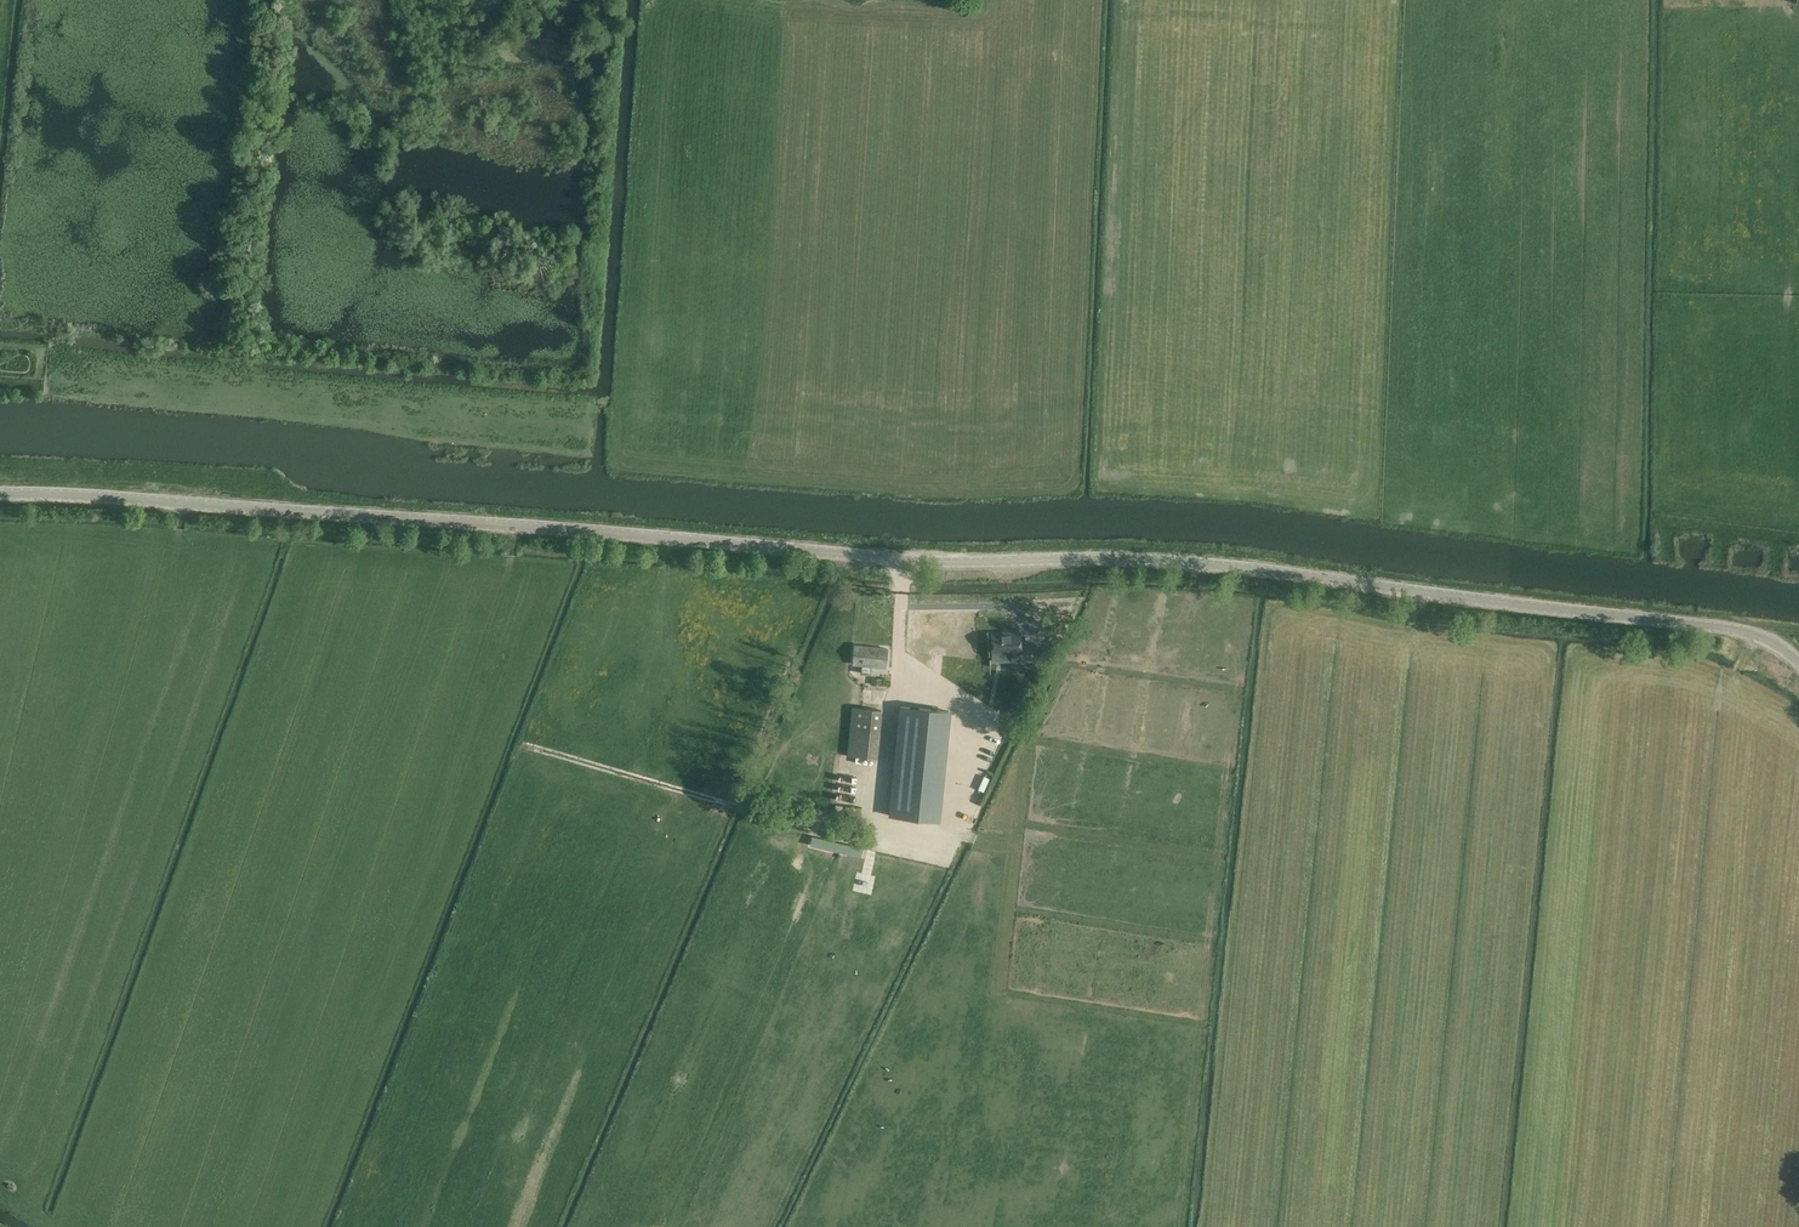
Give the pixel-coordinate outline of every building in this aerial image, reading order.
[(1012,653),(1012,660),(1032,660),(1032,645),(1020,645),(1020,633),(992,634),(993,653),(1012,653)] [(861,673),(870,674),(871,666),(886,667),(888,649),(855,645),(853,664),(862,665),(861,673)] [(881,691),(888,691),(889,685),(883,685),(883,679),(872,678),(871,685),(881,686),(881,691)] [(900,703),(890,816),(936,820),(944,733),(949,733),(951,708),(900,703)] [(847,755),(848,755),(876,759),(877,759),(882,710),(852,707),(847,755)] [(869,772),(868,783),(806,778),(804,801),(866,805),(866,797),(883,799),(884,786),(879,786),(880,773),(869,772)]
